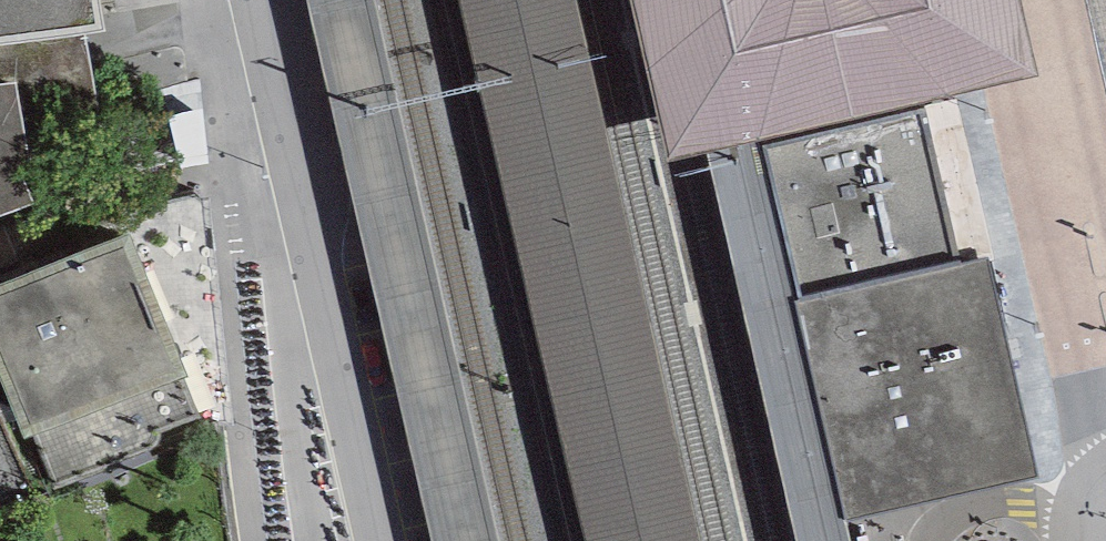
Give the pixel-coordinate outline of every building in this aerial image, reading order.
[(83,34),(102,32),(98,0),(0,0),(0,47),(83,34)] [(336,100),(356,188),(438,540),(504,540),(379,0),(312,0),(336,100)] [(592,540),(702,540),(577,0),(466,0),(592,540)] [(667,156),(705,147),(758,136),(958,89),(1040,70),(1023,0),(631,0),(667,156)] [(83,34),(0,47),(0,85),(17,82),(25,133),(92,123),(83,34)] [(34,202),(22,167),(30,164),(25,133),(17,82),(0,85),(0,216),(34,202)] [(758,136),(795,295),(989,249),(995,248),(958,89),(758,136)] [(846,515),(795,295),(758,136),(705,147),(794,540),(851,540),(846,515)] [(0,285),(0,382),(23,439),(34,435),(56,484),(153,446),(159,441),(159,433),(199,417),(185,380),(189,378),(131,235),(0,285)] [(795,295),(846,515),(993,481),(1007,477),(1040,470),(989,249),(795,295)]
